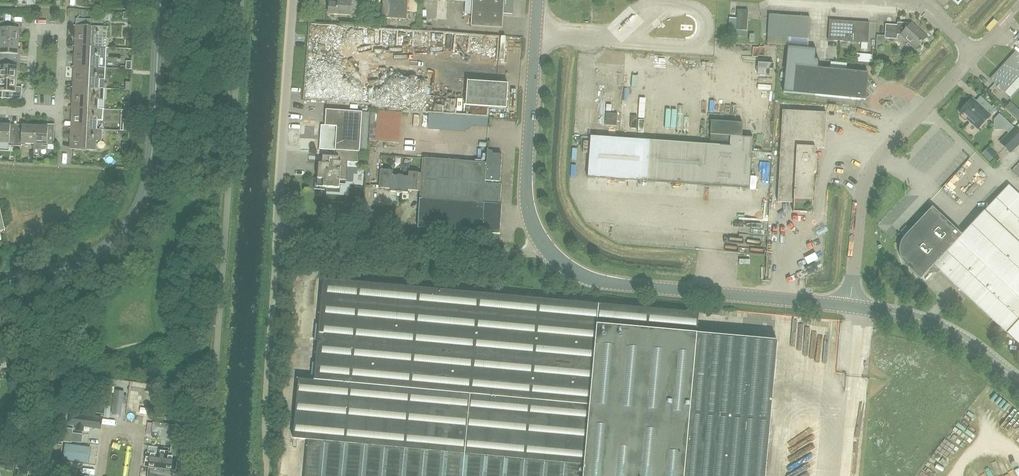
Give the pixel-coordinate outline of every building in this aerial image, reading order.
[(351,0),(350,0),(338,0),(338,3),(329,2),(329,14),(350,15),(351,0)] [(382,18),(407,19),(407,11),(417,12),(418,0),(383,0),(382,18)] [(514,0),(455,0),(455,1),(466,2),(465,14),(471,14),(471,26),(502,28),(503,13),(513,14),(514,0)] [(748,10),(738,10),(737,30),(747,31),(748,10)] [(808,39),(810,17),(769,14),(768,36),(808,39)] [(20,34),(22,34),(22,29),(12,28),(12,22),(11,22),(11,16),(4,16),(4,22),(0,22),(0,41),(19,42),(20,34)] [(77,19),(76,46),(106,47),(108,47),(108,38),(107,38),(107,26),(91,26),(92,19),(77,19)] [(869,42),(870,22),(830,20),(828,40),(869,42)] [(897,25),(894,24),(886,24),(885,35),(877,35),(877,40),(881,41),(881,38),(885,38),(897,38),(897,34),(901,34),(900,35),(915,49),(927,36),(912,22),(910,24),(909,23),(897,23),(897,25)] [(19,49),(19,42),(0,41),(0,47),(2,47),(2,53),(0,53),(0,59),(10,60),(11,54),(21,54),(21,49),(19,49)] [(105,68),(106,59),(106,47),(76,46),(75,67),(100,68),(105,68)] [(788,46),(784,92),(792,93),(815,95),(862,100),(865,100),(866,90),(868,72),(818,68),(819,59),(815,59),(816,49),(788,46)] [(873,59),(873,51),(856,50),(856,58),(873,59)] [(1018,77),(1018,75),(1018,54),(1016,51),(990,79),(1004,91),(1018,77)] [(20,67),(10,66),(10,60),(0,59),(0,66),(1,66),(0,74),(0,78),(17,79),(18,72),(20,72),(20,67)] [(105,68),(100,68),(75,67),(74,87),(99,88),(100,79),(105,79),(105,68)] [(17,87),(17,79),(0,78),(0,98),(9,98),(9,92),(19,93),(19,87),(17,87)] [(466,106),(506,108),(508,84),(468,81),(466,106)] [(105,89),(99,88),(74,87),(73,107),(99,109),(99,100),(104,100),(105,89)] [(1012,108),(1017,102),(1007,93),(1002,99),(1012,108)] [(981,111),(970,101),(960,112),(962,114),(961,115),(961,118),(964,121),(967,121),(968,120),(978,129),(995,111),(988,104),(981,111)] [(402,141),(403,107),(379,106),(377,140),(402,141)] [(746,106),(745,128),(753,128),(753,134),(758,134),(759,106),(746,106)] [(103,109),(99,109),(73,107),(72,128),(97,129),(98,120),(103,121),(103,109)] [(370,112),(362,112),(326,110),(325,125),(321,125),(319,149),(337,151),(359,152),(360,152),(360,150),(368,151),(370,112)] [(783,110),(780,162),(817,164),(817,156),(815,155),(815,147),(825,148),(827,112),(783,110)] [(762,112),(762,137),(770,137),(769,111),(762,112)] [(999,115),(995,120),(995,129),(1005,129),(1009,124),(1015,129),(1001,143),(1011,152),(1018,143),(1018,132),(1015,128),(999,115)] [(753,137),(742,136),(743,123),(709,121),(708,144),(590,136),(587,177),(640,181),(639,205),(646,205),(646,206),(676,208),(678,189),(687,189),(687,184),(750,189),(753,137)] [(16,133),(11,133),(11,123),(6,123),(6,125),(0,124),(0,142),(10,143),(10,146),(16,146),(16,133)] [(34,155),(36,126),(29,126),(29,124),(23,124),(23,134),(16,133),(16,146),(22,146),(22,143),(34,144),(33,154),(34,155)] [(43,124),(43,127),(36,126),(34,155),(38,155),(39,149),(42,149),(44,149),(46,147),(47,145),(54,145),(54,133),(48,132),(49,125),(43,124)] [(102,129),(97,129),(72,128),(71,149),(96,150),(97,141),(102,141),(102,129)] [(501,184),(500,184),(502,154),(492,154),(492,152),(488,150),(488,149),(487,149),(486,162),(422,158),(421,173),(419,191),(417,227),(499,234),(501,204),(500,204),(501,184)] [(347,179),(348,161),(358,162),(359,152),(337,151),(336,156),(323,155),(323,163),(319,162),(317,186),(340,188),(340,179),(347,179)] [(816,173),(817,164),(780,162),(778,202),(794,203),(793,212),(812,213),(814,173),(816,173)] [(398,193),(400,175),(392,174),(392,170),(379,170),(378,188),(390,189),(390,191),(396,192),(396,193),(398,193)] [(419,191),(421,173),(408,172),(408,175),(400,175),(398,193),(401,193),(401,192),(407,193),(407,190),(419,191)] [(1018,321),(1018,196),(1008,185),(962,235),(932,207),(904,237),(903,239),(902,240),(901,241),(901,243),(900,245),(899,247),(899,249),(899,251),(899,252),(899,254),(900,255),(900,256),(900,257),(901,259),(902,260),(902,262),(904,263),(904,264),(905,265),(920,279),(929,270),(931,271),(938,271),(940,270),(1007,334),(1018,321)] [(750,242),(749,250),(762,251),(763,243),(750,242)] [(778,341),(697,334),(699,313),(324,279),(315,380),(299,379),(293,438),(310,440),(306,475),(765,475),(778,341)] [(1007,334),(1018,344),(1018,321),(1007,334)] [(73,419),(73,429),(80,429),(80,432),(105,433),(105,420),(73,419)] [(73,428),(64,427),(63,434),(72,435),(73,428)] [(80,435),(80,445),(95,446),(95,436),(80,435)] [(179,456),(179,448),(171,447),(170,454),(179,456)] [(68,465),(93,465),(94,448),(68,448),(68,465)] [(992,451),(985,462),(999,471),(1006,460),(992,451)] [(157,467),(170,468),(170,464),(168,464),(168,458),(157,458),(157,467)]
